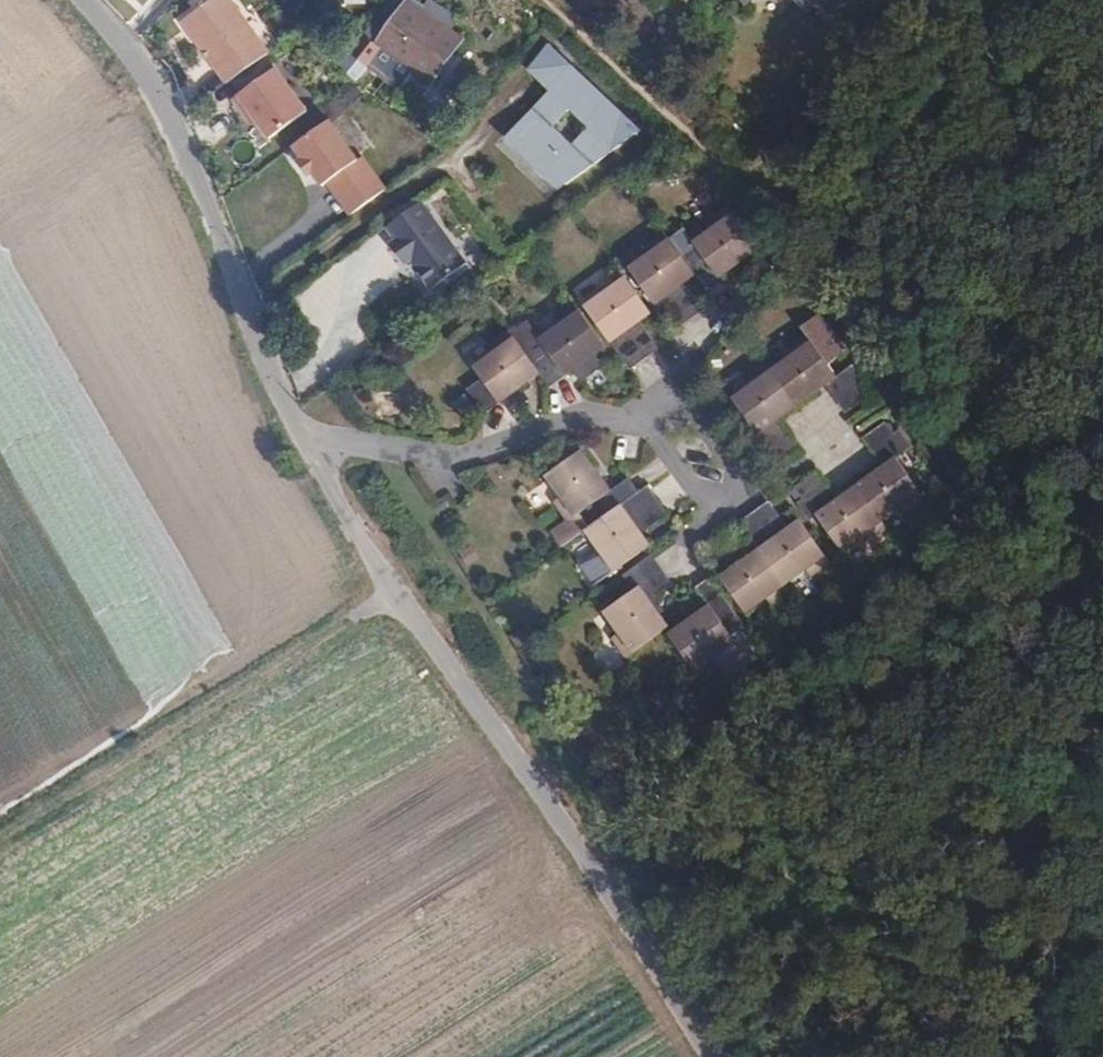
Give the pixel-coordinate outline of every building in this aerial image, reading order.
[(269,52),(231,0),(210,0),(181,20),(226,83),(269,52)] [(633,8),(641,0),(625,0),(633,8)] [(822,0),(796,0),(807,12),(822,0)] [(462,41),(407,2),(378,45),(432,84),(462,41)] [(565,196),(636,122),(552,41),(526,68),(549,91),(504,138),(565,196)] [(274,68),(231,99),(241,114),(246,110),(253,120),(267,139),(305,112),(274,68)] [(246,110),(241,114),(248,124),(253,120),(246,110)] [(328,121),(292,146),(302,159),(297,163),(307,176),(311,173),(321,186),(325,182),(349,216),(385,190),(361,157),(356,160),(328,121)] [(463,266),(419,204),(384,229),(393,242),(387,246),(401,266),(407,262),(428,291),(463,266)] [(720,280),(722,281),(759,251),(726,208),(707,222),(713,230),(693,244),(684,231),(670,240),(692,271),(703,262),(715,276),(718,279),(719,279),(720,279),(720,280)] [(692,271),(670,240),(665,234),(644,249),(649,256),(629,270),(673,332),(689,320),(687,317),(670,295),(682,286),(696,277),(692,271)] [(703,262),(692,271),(696,277),(703,285),(715,276),(703,262)] [(646,360),(643,356),(627,334),(639,326),(651,317),(619,273),(599,288),(604,295),(583,310),(629,373),(646,360)] [(698,309),(682,286),(670,295),(687,317),(698,309)] [(515,330),(511,333),(542,376),(551,390),(576,372),(591,361),(607,349),(576,306),(553,322),(559,329),(540,342),(527,326),(517,332),(515,330)] [(627,334),(643,356),(655,348),(639,326),(627,334)] [(486,415),(506,401),(531,384),(542,376),(511,333),(510,335),(490,348),(495,355),(477,369),(486,382),(470,393),(486,415)] [(830,390),(838,402),(842,399),(854,391),(865,383),(853,367),(837,378),(806,336),(786,351),(791,358),(773,371),(798,407),(825,388),(828,392),(830,390)] [(600,372),(591,361),(576,372),(585,383),(600,372)] [(772,369),(769,364),(748,379),(753,385),(731,402),(756,436),(751,439),(763,456),(772,449),(786,441),(791,436),(783,424),(779,420),(798,407),(773,371),(771,370),(772,369)] [(531,384),(506,401),(515,412),(528,403),(524,397),(533,389),(531,384)] [(863,401),(854,391),(842,399),(849,410),(863,401)] [(878,447),(890,438),(882,428),(870,437),(878,447)] [(883,522),(883,524),(903,510),(908,516),(928,501),(898,459),(913,447),(900,431),(890,438),(878,447),(873,450),(881,461),(884,467),(856,486),(882,523),(883,522)] [(786,441),(772,449),(781,460),(793,450),(786,441)] [(552,533),(563,547),(584,532),(619,507),(610,494),(612,493),(582,451),(546,478),(560,497),(554,503),(568,522),(552,533)] [(800,487),(808,498),(821,489),(813,478),(800,487)] [(625,484),(612,493),(610,494),(619,507),(634,496),(625,484)] [(798,504),(811,522),(817,517),(844,552),(863,539),(868,545),(888,530),(883,524),(883,522),(882,523),(856,486),(836,500),(834,495),(826,485),(821,489),(808,498),(798,504)] [(619,507),(584,532),(601,554),(593,559),(607,578),(651,546),(643,535),(634,523),(656,507),(661,503),(648,486),(639,492),(634,496),(619,507)] [(634,523),(643,535),(665,519),(656,507),(634,523)] [(771,508),(761,516),(777,538),(787,530),(771,508)] [(787,585),(788,587),(806,574),(811,581),(831,566),(799,521),(787,530),(777,538),(761,516),(757,511),(742,523),(761,551),(786,586),(787,585)] [(732,537),(720,546),(737,569),(749,560),(732,537)] [(773,609),(793,594),(788,587),(787,585),(786,586),(761,551),(749,560),(737,569),(720,546),(717,541),(702,553),(748,616),(767,602),(773,609)] [(627,660),(656,639),(655,638),(669,627),(661,616),(641,589),(660,576),(664,573),(653,557),(623,579),(634,593),(605,615),(620,635),(612,641),(627,660)] [(641,589),(661,616),(667,612),(656,598),(669,588),(660,576),(641,589)] [(723,601),(726,600),(713,587),(701,594),(707,602),(688,616),(692,620),(710,608),(711,610),(723,601)] [(740,634),(747,629),(726,600),(723,601),(711,610),(710,608),(692,620),(671,637),(697,672),(717,658),(722,665),(732,679),(759,659),(740,634)] [(635,799),(630,793),(625,797),(630,803),(635,799)]
